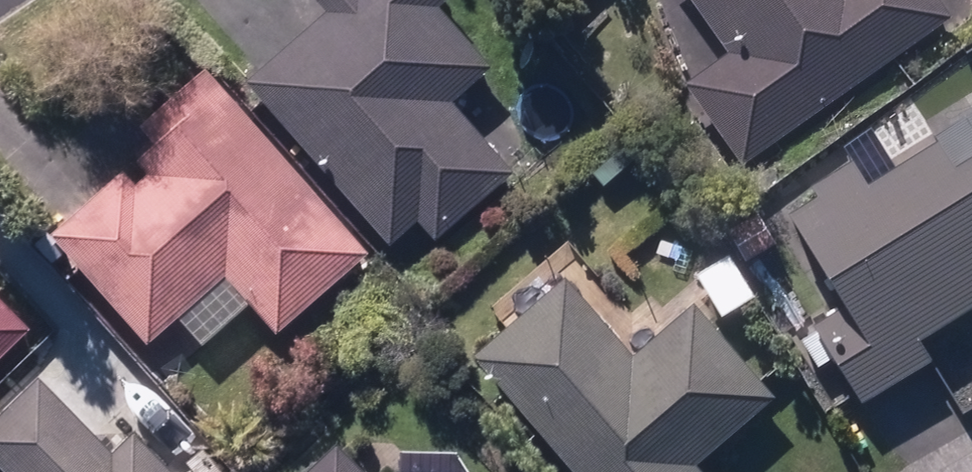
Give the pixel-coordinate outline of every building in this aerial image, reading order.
[(389,245),(418,220),(437,241),(514,173),(451,101),(491,66),(438,6),(445,0),(315,0),(326,13),(247,83),(389,245)] [(741,168),(950,18),(938,0),(691,0),(731,55),(684,89),(741,168)] [(50,235),(148,343),(222,276),(276,336),(367,254),(202,70),(139,125),(155,143),(136,161),(148,173),(133,186),(120,171),(50,235)] [(863,404),(930,361),(918,340),(971,306),(971,151),(951,164),(933,134),(896,157),(899,163),(866,183),(850,160),(812,184),(817,193),(787,212),(844,306),(813,325),(818,332),(802,342),(818,369),(834,359),(863,404)] [(709,247),(727,282),(739,276),(720,242),(709,247)] [(696,466),(774,395),(691,303),(633,356),(563,278),(473,357),(576,471),(700,471),(696,466)] [(29,329),(0,300),(0,358),(29,329)] [(133,432),(111,453),(35,378),(0,413),(0,465),(8,471),(173,471),(133,432)] [(336,444),(306,471),(363,471),(336,444)] [(204,455),(186,471),(222,471),(204,455)]
